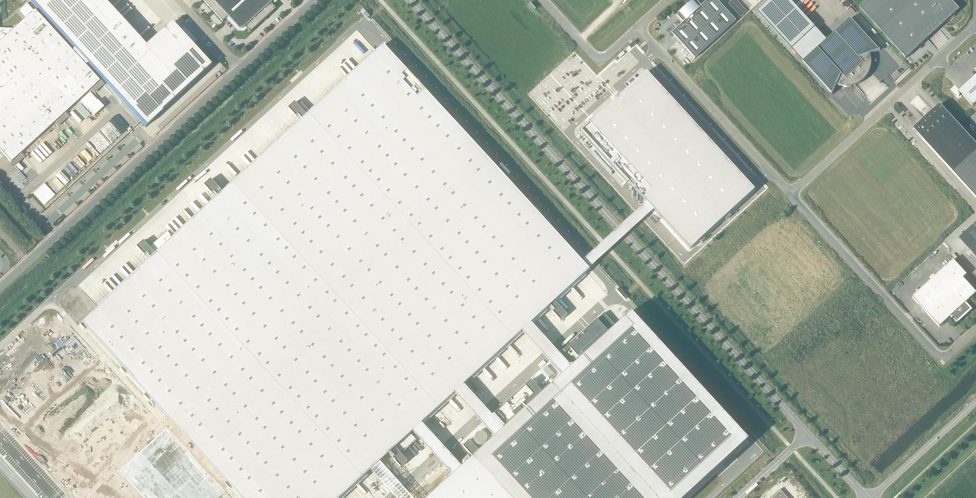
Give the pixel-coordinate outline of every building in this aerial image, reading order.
[(74,49),(72,51),(86,66),(88,64),(146,127),(213,66),(173,23),(147,46),(105,0),(29,0),(74,49)] [(208,6),(212,11),(212,10),(223,22),(223,23),(228,18),(239,30),(243,30),(245,28),(250,33),(251,33),(250,33),(263,21),(263,22),(267,17),(276,9),(271,4),(276,0),(202,0),(208,6)] [(671,34),(671,35),(672,34),(695,59),(735,22),(716,0),(708,0),(701,7),(695,0),(694,0),(687,6),(687,7),(684,9),(676,16),(683,23),(671,34)] [(758,13),(792,50),(815,28),(794,5),(790,0),(772,0),(758,13)] [(860,8),(906,59),(924,43),(917,36),(938,17),(939,18),(940,19),(942,20),(943,20),(944,21),(945,21),(947,21),(948,20),(951,20),(952,19),(953,18),(954,17),(954,16),(955,15),(956,14),(956,13),(956,11),(956,10),(956,8),(955,6),(955,5),(953,3),(950,0),(868,0),(860,8)] [(11,163),(100,81),(86,66),(72,51),(35,10),(33,11),(27,4),(18,12),(25,19),(14,29),(0,29),(0,151),(11,163)] [(363,14),(370,21),(372,19),(366,12),(363,14)] [(850,19),(803,62),(832,94),(832,95),(837,85),(838,86),(840,86),(842,87),(844,87),(846,87),(847,87),(850,87),(852,87),(855,86),(857,85),(860,84),(862,83),(864,81),(866,79),(867,77),(869,75),(870,73),(871,70),(871,67),(872,65),(872,62),(872,60),(871,57),(870,54),(880,51),(880,50),(880,51),(850,19)] [(80,325),(85,332),(87,330),(122,367),(120,369),(124,374),(126,372),(146,394),(144,396),(149,401),(151,399),(227,483),(225,485),(230,489),(232,487),(241,497),(341,497),(390,453),(395,457),(393,459),(400,468),(407,462),(401,455),(417,441),(410,434),(466,384),(476,394),(483,388),(473,377),(548,308),(550,306),(554,311),(552,313),(560,321),(567,315),(555,302),(589,270),(534,210),(536,208),(532,204),(530,206),(453,122),(455,120),(451,115),(449,117),(383,46),(307,116),(295,103),(288,109),(296,118),(298,116),(302,120),(223,193),(211,180),(204,186),(212,195),(214,193),(218,197),(173,239),(167,232),(150,248),(144,242),(137,248),(145,256),(147,254),(151,259),(81,323),(82,324),(80,325)] [(589,123),(579,132),(627,184),(628,183),(629,184),(632,187),(635,191),(639,195),(642,199),(690,250),(754,191),(746,182),(735,170),(724,158),(723,157),(719,153),(715,149),(704,137),(704,136),(693,124),(692,124),(689,119),(684,115),(673,103),(673,102),(662,90),(646,73),(620,97),(616,101),(595,120),(591,124),(590,124),(589,123)] [(973,106),(975,103),(975,76),(959,91),(973,106)] [(912,129),(921,139),(922,139),(954,174),(975,198),(975,144),(940,105),(933,111),(920,123),(919,122),(912,129)] [(959,239),(975,258),(975,224),(959,239)] [(940,327),(951,317),(957,323),(971,310),(966,304),(965,304),(975,294),(975,293),(963,279),(967,275),(953,260),(912,298),(940,327)] [(619,288),(617,291),(625,300),(628,298),(619,288)] [(604,314),(563,351),(574,363),(615,326),(604,314)] [(431,497),(687,497),(723,465),(726,468),(735,459),(732,456),(747,443),(631,315),(629,317),(624,322),(615,329),(615,330),(609,335),(574,367),(563,377),(561,380),(556,384),(544,395),(531,381),(494,415),(507,429),(505,431),(496,439),(481,453),(474,459),(431,497)] [(122,473),(145,497),(231,497),(168,430),(122,473)]
